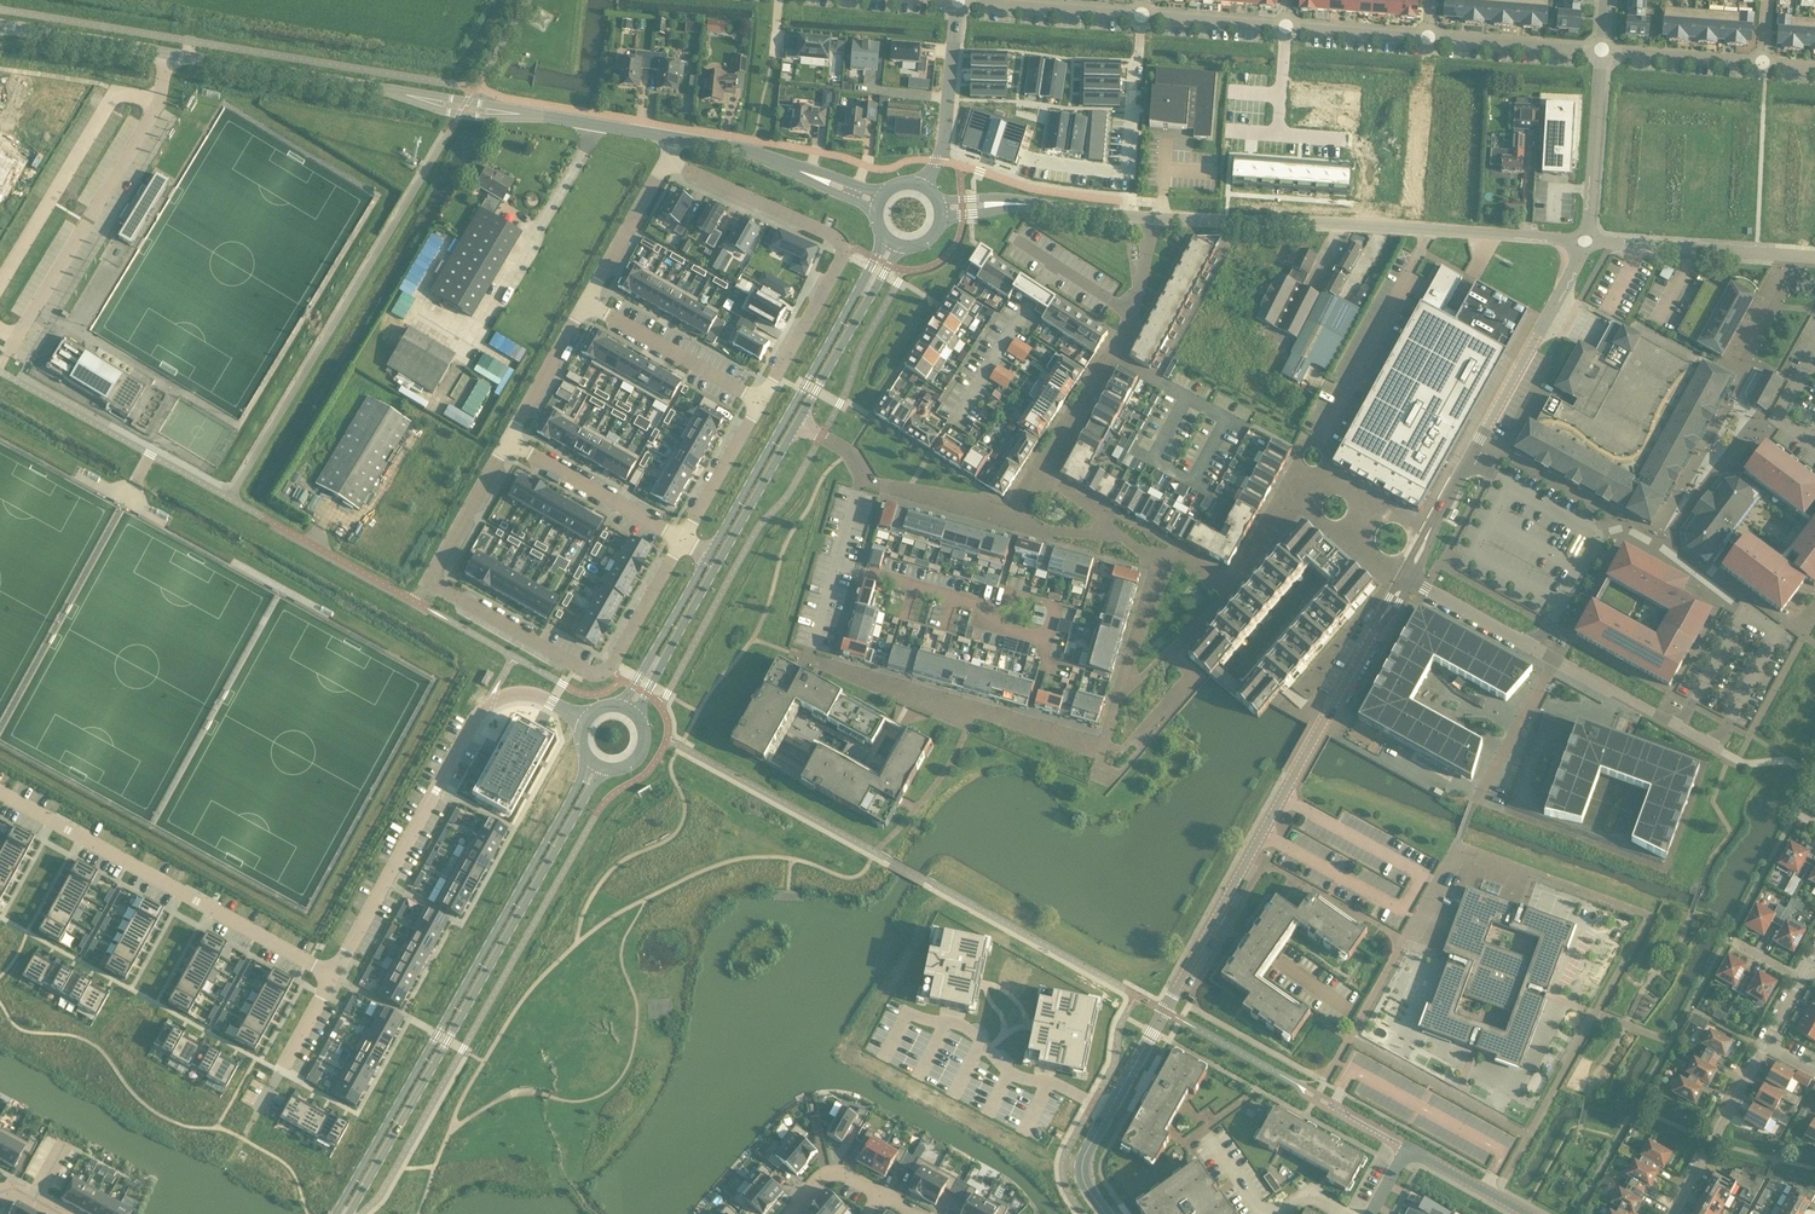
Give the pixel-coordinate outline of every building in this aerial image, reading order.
[(1259,6),(1260,6),(1259,7),(1273,8),(1273,7),(1274,7),(1275,0),(1260,0),(1259,6)] [(1316,0),(1301,0),(1300,9),(1301,9),(1301,11),(1315,12),(1316,0)] [(1315,12),(1315,10),(1329,11),(1330,0),(1316,0),(1315,12)] [(1329,11),(1344,12),(1345,0),(1330,0),(1329,11)] [(1344,12),(1358,14),(1359,0),(1345,0),(1344,12)] [(1358,14),(1373,15),(1374,0),(1359,0),(1358,14)] [(1373,15),(1387,16),(1388,0),(1374,0),(1373,15)] [(1387,16),(1401,17),(1401,18),(1402,18),(1403,0),(1388,0),(1387,16)] [(1402,18),(1415,19),(1416,18),(1417,18),(1418,0),(1403,0),(1402,18)] [(1461,0),(1446,0),(1444,17),(1459,18),(1461,0)] [(1459,18),(1465,19),(1465,24),(1473,24),(1475,0),(1461,0),(1459,18)] [(1473,24),(1482,25),(1482,20),(1488,20),(1490,0),(1475,0),(1473,24)] [(1488,20),(1494,21),(1494,26),(1502,27),(1505,0),(1490,0),(1488,20)] [(1502,27),(1511,27),(1511,22),(1517,23),(1519,0),(1505,0),(1502,27)] [(1517,23),(1523,23),(1523,28),(1531,29),(1534,0),(1519,0),(1517,23)] [(1531,29),(1540,30),(1540,24),(1547,25),(1549,0),(1534,0),(1531,29)] [(1558,30),(1569,30),(1569,33),(1577,34),(1578,31),(1579,31),(1580,16),(1579,16),(1580,5),(1581,6),(1581,0),(1566,0),(1566,4),(1568,5),(1567,15),(1560,14),(1558,30)] [(1627,36),(1628,36),(1628,39),(1636,40),(1637,37),(1648,38),(1649,22),(1641,22),(1642,12),(1644,12),(1645,0),(1630,0),(1629,11),(1630,11),(1629,21),(1628,21),(1627,36)] [(1669,41),(1678,42),(1680,9),(1665,8),(1663,35),(1670,36),(1669,41)] [(1695,10),(1680,9),(1678,42),(1686,42),(1686,37),(1692,38),(1695,10)] [(1709,12),(1695,10),(1692,38),(1698,38),(1698,43),(1706,44),(1709,12)] [(1723,13),(1709,12),(1706,44),(1715,44),(1715,39),(1721,40),(1723,13)] [(1727,45),(1735,46),(1738,14),(1723,13),(1721,40),(1727,40),(1727,45)] [(1753,15),(1738,14),(1735,46),(1744,47),(1744,42),(1751,42),(1753,15)] [(1792,50),(1795,18),(1780,17),(1778,44),(1784,45),(1784,50),(1792,50)] [(1809,19),(1795,18),(1792,50),(1801,51),(1801,46),(1807,47),(1809,19)] [(623,20),(622,30),(631,31),(632,21),(623,20)] [(658,20),(657,34),(666,35),(667,21),(658,20)] [(710,20),(709,33),(727,33),(728,21),(710,20)] [(687,22),(687,32),(701,33),(702,22),(687,22)] [(798,60),(799,58),(828,61),(830,41),(801,38),(799,52),(787,51),(786,59),(798,60)] [(852,67),(852,71),(863,72),(865,72),(866,69),(877,70),(880,44),(867,43),(857,42),(854,42),(854,43),(854,45),(852,67)] [(920,59),(921,48),(894,45),(893,62),(918,65),(918,73),(925,74),(927,60),(920,59)] [(651,70),(652,53),(637,52),(636,59),(623,58),(623,59),(619,59),(618,69),(622,70),(620,85),(640,87),(641,69),(651,70)] [(652,53),(651,70),(660,71),(659,89),(678,91),(680,75),(683,75),(684,65),(681,64),(681,63),(668,62),(668,55),(652,53)] [(971,69),(990,70),(990,69),(990,54),(972,53),(972,54),(973,54),(973,69),(971,69)] [(990,54),(990,69),(1008,69),(1007,69),(1007,55),(1008,55),(1008,54),(990,54)] [(735,74),(745,75),(746,59),(736,58),(735,74)] [(1030,60),(1028,78),(1043,80),(1045,62),(1045,63),(1031,61),(1031,60),(1030,60)] [(1045,62),(1043,80),(1064,83),(1067,65),(1066,65),(1066,66),(1059,66),(1060,64),(1059,64),(1059,65),(1045,63),(1046,62),(1045,62)] [(1084,77),(1103,78),(1103,63),(1085,62),(1085,63),(1086,63),(1086,77),(1084,77)] [(1103,63),(1103,78),(1121,78),(1120,78),(1120,64),(1121,64),(1121,63),(1103,63)] [(971,83),(971,84),(989,84),(989,83),(990,70),(971,69),(973,69),(972,83),(971,83)] [(990,70),(989,83),(1008,84),(1008,83),(1006,83),(1007,69),(1008,70),(1008,69),(990,69),(990,70)] [(1153,90),(1150,127),(1187,130),(1187,128),(1195,128),(1194,138),(1211,139),(1216,75),(1157,70),(1155,90),(1153,90)] [(707,73),(704,100),(723,102),(724,92),(736,93),(737,87),(738,77),(735,77),(725,76),(726,75),(707,73)] [(1084,91),(1084,92),(1102,92),(1103,78),(1084,77),(1084,78),(1086,78),(1085,91),(1084,91)] [(1028,78),(1025,96),(1026,96),(1026,95),(1040,97),(1039,98),(1040,98),(1043,80),(1028,78)] [(1103,78),(1102,92),(1121,93),(1121,92),(1119,92),(1120,79),(1121,79),(1121,78),(1103,78)] [(929,91),(930,81),(919,80),(918,90),(929,91)] [(1043,80),(1040,98),(1040,97),(1054,99),(1054,100),(1054,99),(1061,100),(1061,101),(1062,101),(1064,83),(1043,80)] [(989,84),(989,98),(1007,99),(1007,98),(1006,98),(1006,84),(1008,84),(989,83),(989,84)] [(971,97),(971,98),(989,98),(989,84),(971,84),(972,84),(972,97),(971,97)] [(824,90),(824,104),(840,105),(841,91),(824,90)] [(1084,106),(1084,107),(1102,107),(1102,92),(1084,92),(1085,92),(1085,106),(1084,106)] [(1102,92),(1102,107),(1120,108),(1120,107),(1119,107),(1119,93),(1121,93),(1102,92)] [(1513,136),(1523,136),(1523,130),(1538,131),(1539,107),(1539,98),(1524,98),(1524,99),(1517,99),(1517,105),(1515,105),(1514,129),(1513,136)] [(848,111),(845,137),(864,139),(866,121),(876,122),(878,105),(862,104),(861,112),(848,111)] [(889,104),(887,118),(896,119),(895,132),(921,135),(922,121),(920,121),(921,107),(889,104)] [(1543,169),(1542,175),(1555,176),(1562,176),(1562,170),(1572,170),(1575,107),(1573,106),(1573,109),(1547,108),(1547,105),(1546,105),(1543,169)] [(795,106),(792,130),(809,131),(810,126),(825,127),(826,111),(811,110),(812,108),(795,106)] [(974,111),(963,147),(1016,164),(1027,128),(974,111)] [(1051,114),(1048,132),(1070,135),(1073,117),(1072,117),(1072,119),(1059,117),(1059,115),(1058,115),(1058,116),(1052,116),(1052,114),(1051,114)] [(1073,117),(1070,135),(1077,136),(1085,138),(1087,119),(1086,121),(1073,119),(1073,117)] [(1048,132),(1046,150),(1047,149),(1053,150),(1053,151),(1053,150),(1067,152),(1067,153),(1070,135),(1048,132)] [(1070,135),(1067,153),(1068,153),(1068,152),(1081,154),(1081,155),(1082,156),(1085,138),(1077,136),(1070,135)] [(1522,174),(1524,136),(1523,136),(1513,136),(1513,135),(1512,152),(1491,150),(1490,166),(1502,166),(1502,173),(1522,174)] [(10,186),(8,185),(13,176),(15,177),(23,164),(11,157),(6,166),(0,162),(0,203),(10,186)] [(1234,161),(1232,185),(1350,194),(1352,170),(1234,161)] [(474,191),(479,191),(481,188),(489,193),(481,208),(430,293),(472,317),(521,234),(492,217),(502,201),(512,183),(487,168),(479,182),(475,180),(471,183),(471,188),(474,191)] [(155,173),(117,236),(130,244),(168,181),(155,173)] [(694,202),(677,193),(678,194),(674,201),(671,200),(666,208),(669,210),(665,217),(664,216),(663,217),(679,226),(675,232),(682,236),(689,224),(683,220),(693,202),(694,203),(694,202)] [(711,205),(697,228),(711,236),(706,245),(714,249),(723,234),(722,234),(715,230),(717,227),(718,227),(721,221),(720,221),(725,213),(711,205)] [(759,230),(742,221),(729,245),(745,254),(759,230)] [(809,268),(817,249),(780,233),(773,247),(796,257),(794,262),(809,268)] [(654,252),(658,246),(645,238),(641,245),(654,252)] [(1189,251),(1188,254),(1198,259),(1208,265),(1209,262),(1210,262),(1210,263),(1215,265),(1218,260),(1213,258),(1217,250),(1216,250),(1222,238),(1195,238),(1188,250),(1189,251)] [(1359,249),(1359,247),(1355,245),(1353,246),(1349,244),(1328,281),(1309,320),(1299,339),(1298,338),(1291,352),(1293,353),(1282,374),(1298,382),(1307,363),(1315,364),(1328,371),(1346,338),(1347,339),(1362,311),(1348,304),(1337,298),(1342,288),(1346,281),(1340,277),(1343,270),(1351,274),(1364,251),(1359,249)] [(662,248),(658,246),(654,252),(658,255),(662,248)] [(1299,339),(1309,320),(1308,319),(1319,295),(1303,287),(1318,257),(1302,250),(1294,247),(1286,263),(1295,266),(1288,280),(1279,276),(1258,320),(1298,338),(1299,339)] [(718,271),(723,263),(718,260),(723,252),(718,249),(714,258),(710,267),(718,271)] [(991,259),(993,256),(982,249),(967,272),(978,279),(991,259)] [(1181,266),(1180,269),(1190,274),(1200,279),(1201,277),(1202,277),(1207,280),(1210,275),(1205,273),(1209,265),(1208,265),(1198,259),(1188,254),(1187,253),(1180,265),(1181,266)] [(673,254),(671,259),(677,262),(679,258),(673,254)] [(677,262),(683,266),(686,261),(679,258),(677,262)] [(1001,266),(991,259),(978,279),(988,286),(1001,266)] [(631,293),(645,269),(646,268),(635,262),(632,267),(630,266),(618,288),(631,295),(631,293)] [(698,274),(701,270),(695,266),(692,271),(698,274)] [(1001,266),(988,286),(998,293),(1011,272),(1001,266)] [(1463,278),(1442,267),(1342,448),(1359,457),(1377,467),(1394,476),(1411,486),(1428,495),(1528,314),(1476,285),(1459,316),(1445,309),(1463,278)] [(1173,281),(1171,283),(1181,289),(1192,294),(1193,292),(1194,292),(1199,295),(1201,290),(1197,287),(1201,280),(1200,279),(1190,274),(1180,269),(1178,268),(1175,274),(1172,280),(1173,281)] [(645,269),(631,293),(642,299),(655,275),(645,269)] [(698,274),(705,278),(707,274),(701,270),(698,274)] [(1011,272),(998,293),(1009,300),(1015,291),(1022,279),(1011,272)] [(666,281),(655,275),(642,299),(653,305),(666,281)] [(722,282),(716,278),(713,283),(719,286),(722,282)] [(1039,290),(1022,279),(1015,291),(1031,301),(1039,290)] [(1739,279),(1736,279),(1736,280),(1737,280),(1734,286),(1732,285),(1727,294),(1725,293),(1725,292),(1706,282),(1695,300),(1698,301),(1695,307),(1693,305),(1678,332),(1722,357),(1737,330),(1735,329),(1738,324),(1740,325),(1755,298),(1753,297),(1756,290),(1757,291),(1758,291),(1757,290),(1756,288),(1754,286),(1751,284),(1748,282),(1746,281),(1745,281),(1742,280),(1739,279)] [(677,287),(666,281),(653,305),(663,311),(677,287)] [(792,288),(778,281),(773,290),(786,298),(792,288)] [(719,286),(726,290),(728,286),(722,282),(719,286)] [(1165,296),(1163,298),(1173,304),(1183,309),(1185,306),(1186,307),(1191,310),(1193,305),(1189,302),(1193,295),(1192,294),(1181,289),(1171,283),(1170,283),(1164,295),(1165,296)] [(688,293),(677,287),(663,311),(674,317),(688,293)] [(1357,303),(1364,306),(1371,291),(1364,288),(1357,303)] [(786,312),(777,307),(781,299),(764,289),(759,297),(757,296),(747,313),(776,330),(786,312)] [(956,290),(948,302),(968,315),(976,303),(956,290)] [(1055,300),(1039,290),(1031,301),(1048,312),(1055,300)] [(402,292),(393,313),(406,319),(415,297),(402,292)] [(699,300),(688,293),(674,317),(685,323),(695,305),(696,305),(699,300)] [(1180,317),(1185,310),(1183,309),(1173,304),(1163,298),(1162,298),(1155,310),(1156,310),(1155,313),(1165,319),(1175,324),(1177,321),(1178,322),(1177,322),(1182,325),(1185,320),(1180,317)] [(1055,300),(1048,312),(1042,321),(1053,328),(1066,307),(1055,300)] [(968,315),(948,302),(941,313),(961,326),(968,315)] [(696,305),(695,305),(685,323),(695,329),(706,311),(705,310),(696,305)] [(705,310),(706,311),(695,329),(707,336),(721,312),(708,305),(705,310)] [(1076,314),(1066,307),(1053,328),(1063,334),(1076,314)] [(995,313),(990,310),(986,315),(992,318),(995,313)] [(1148,325),(1147,328),(1167,339),(1169,336),(1169,337),(1174,340),(1177,335),(1172,332),(1176,325),(1175,324),(1165,319),(1155,313),(1154,312),(1151,319),(1147,325),(1148,325)] [(961,326),(941,313),(934,324),(954,337),(955,336),(961,326)] [(1076,314),(1063,334),(1073,341),(1086,321),(1076,314)] [(760,361),(770,344),(769,344),(769,345),(752,335),(757,328),(742,319),(737,328),(743,331),(734,346),(735,347),(735,346),(760,360),(760,361)] [(1086,321),(1073,341),(1084,348),(1097,327),(1086,321)] [(934,324),(927,335),(947,348),(953,352),(961,340),(955,336),(954,337),(934,324)] [(1108,334),(1097,327),(1084,348),(1095,355),(1108,334)] [(1168,339),(1167,339),(1147,328),(1146,327),(1142,333),(1139,340),(1140,340),(1139,343),(1159,354),(1160,351),(1161,351),(1161,352),(1166,354),(1169,349),(1164,347),(1168,339)] [(409,328),(386,367),(433,394),(455,356),(409,328)] [(1577,401),(1573,409),(1551,397),(1535,426),(1531,423),(1526,433),(1524,432),(1516,446),(1528,453),(1527,456),(1529,457),(1529,456),(1542,464),(1544,466),(1544,465),(1558,472),(1557,473),(1559,474),(1560,473),(1573,481),(1572,481),(1574,482),(1575,482),(1588,489),(1588,490),(1590,491),(1590,490),(1603,497),(1603,498),(1605,499),(1605,498),(1619,506),(1618,507),(1620,508),(1621,507),(1628,511),(1627,513),(1651,526),(1664,502),(1662,501),(1666,494),(1667,494),(1668,492),(1667,492),(1674,479),(1675,479),(1676,477),(1675,477),(1683,463),(1683,464),(1684,462),(1684,461),(1691,448),(1692,448),(1693,446),(1692,446),(1699,433),(1700,433),(1701,431),(1708,417),(1709,418),(1710,416),(1709,416),(1716,402),(1717,403),(1718,401),(1717,400),(1725,387),(1730,379),(1703,365),(1700,371),(1623,328),(1606,359),(1579,345),(1555,388),(1577,401)] [(594,360),(605,340),(606,341),(607,339),(594,332),(582,354),(594,360)] [(927,335),(920,346),(940,359),(941,358),(947,348),(927,335)] [(64,338),(46,368),(127,418),(146,387),(94,356),(64,338)] [(603,370),(616,347),(606,341),(605,340),(594,360),(591,364),(603,370)] [(1132,355),(1130,359),(1150,370),(1152,366),(1153,366),(1158,369),(1161,364),(1156,362),(1160,354),(1159,354),(1139,343),(1138,342),(1131,354),(1132,355)] [(940,359),(920,346),(913,357),(933,370),(939,374),(947,362),(941,358),(940,359)] [(1026,346),(1022,352),(1028,356),(1032,350),(1026,346)] [(613,376),(627,353),(616,347),(603,370),(613,376)] [(1028,356),(1022,352),(1017,358),(1024,363),(1028,356)] [(613,376),(624,383),(638,359),(627,353),(613,376)] [(1053,372),(1074,386),(1083,372),(1056,355),(1047,369),(1053,373),(1053,372)] [(933,370),(913,357),(906,368),(926,381),(933,370)] [(499,395),(515,371),(495,358),(486,371),(477,366),(475,370),(500,385),(495,393),(499,395)] [(624,383),(635,389),(648,365),(638,359),(624,383)] [(1174,359),(1169,368),(1164,377),(1169,379),(1174,370),(1178,361),(1174,359)] [(646,395),(659,371),(648,365),(635,389),(646,395)] [(1119,369),(1112,382),(1134,393),(1141,380),(1119,369)] [(656,401),(670,377),(659,371),(646,395),(656,401)] [(580,386),(584,379),(570,372),(566,378),(580,386)] [(1004,379),(1011,383),(1015,377),(1008,372),(1004,379)] [(1053,372),(1053,373),(1045,385),(1066,399),(1074,386),(1053,372)] [(1765,372),(1751,395),(1754,404),(1766,411),(1779,387),(1782,382),(1777,379),(1779,377),(1777,375),(1775,378),(1765,372)] [(910,381),(915,384),(915,383),(918,379),(914,376),(910,381)] [(668,407),(682,384),(670,377),(656,401),(668,407)] [(450,404),(444,415),(469,428),(492,386),(479,379),(462,411),(450,404)] [(584,379),(580,386),(584,388),(588,382),(584,379)] [(1011,383),(1004,379),(1000,385),(1007,390),(1011,383)] [(1045,385),(1039,381),(1030,396),(1036,400),(1036,399),(1057,413),(1057,412),(1058,413),(1063,404),(1066,399),(1045,385)] [(574,396),(578,390),(564,382),(561,389),(574,396)] [(1134,393),(1112,382),(1105,395),(1127,406),(1134,393)] [(681,393),(686,396),(689,389),(685,387),(681,393)] [(578,390),(574,396),(578,399),(582,392),(578,390)] [(604,394),(597,390),(595,394),(601,398),(604,394)] [(996,392),(993,397),(998,400),(1001,396),(996,392)] [(601,398),(608,402),(610,397),(604,394),(601,398)] [(889,424),(903,403),(889,394),(875,415),(889,424)] [(932,397),(928,394),(924,401),(928,404),(932,397)] [(936,394),(933,399),(938,402),(941,397),(936,394)] [(1105,395),(1098,407),(1120,419),(1127,406),(1105,395)] [(1159,397),(1154,395),(1150,402),(1155,404),(1159,397)] [(367,397),(315,484),(359,510),(400,441),(405,444),(409,436),(405,433),(411,423),(367,397)] [(599,402),(593,398),(590,403),(597,406),(599,402)] [(694,418),(717,431),(724,419),(714,413),(718,405),(705,398),(694,418)] [(1036,399),(1036,400),(1027,412),(1049,426),(1057,413),(1036,399)] [(597,406),(603,410),(605,405),(599,402),(597,406)] [(625,406),(619,402),(616,407),(623,410),(625,406)] [(903,403),(889,424),(903,433),(914,415),(917,412),(903,403)] [(625,406),(623,410),(629,414),(632,409),(625,406)] [(550,440),(551,439),(550,438),(564,414),(564,415),(565,413),(554,407),(551,412),(549,412),(537,433),(550,440)] [(1098,407),(1091,420),(1101,425),(1110,430),(1110,431),(1112,432),(1120,419),(1098,407)] [(1152,410),(1147,408),(1143,415),(1148,417),(1152,410)] [(618,418),(621,414),(614,410),(612,415),(618,418)] [(672,420),(676,413),(671,411),(668,417),(672,420)] [(984,411),(981,416),(986,419),(989,415),(984,411)] [(1049,426),(1027,412),(1018,426),(1040,440),(1049,426)] [(551,439),(561,444),(571,426),(572,426),(575,421),(564,415),(564,414),(550,438),(551,439)] [(624,422),(627,418),(621,414),(618,418),(624,422)] [(943,427),(948,420),(938,414),(934,421),(943,427)] [(914,415),(903,433),(930,450),(941,432),(914,415)] [(664,423),(669,426),(672,420),(668,417),(664,423)] [(711,442),(717,431),(694,418),(688,428),(711,442)] [(1110,430),(1101,425),(1091,420),(1082,436),(1073,453),(1061,475),(1080,486),(1080,485),(1085,488),(1111,503),(1116,493),(1121,484),(1121,483),(1108,477),(1095,470),(1090,467),(1100,449),(1110,431),(1110,430)] [(1145,423),(1140,420),(1136,427),(1141,430),(1145,423)] [(977,422),(974,427),(979,430),(982,425),(977,422)] [(1016,428),(1010,424),(1007,429),(1014,433),(1016,428)] [(561,444),(571,450),(582,432),(582,431),(572,426),(571,426),(561,444)] [(571,450),(582,457),(596,433),(584,426),(582,431),(582,432),(571,450)] [(684,441),(684,440),(705,453),(711,442),(688,428),(681,440),(684,441)] [(656,439),(660,433),(655,430),(652,436),(656,439)] [(1008,462),(1020,470),(1038,442),(1021,431),(1003,458),(1008,462)] [(596,433),(582,457),(593,463),(606,439),(596,433)] [(1128,441),(1133,444),(1137,436),(1133,433),(1128,441)] [(961,470),(973,453),(946,435),(934,453),(961,470)] [(652,436),(648,443),(653,445),(656,439),(652,436)] [(606,439),(593,463),(604,469),(617,445),(606,439)] [(678,451),(699,463),(705,453),(684,440),(684,441),(678,451)] [(1128,441),(1117,462),(1122,464),(1133,444),(1128,441)] [(1292,452),(1273,441),(1265,454),(1285,465),(1292,452)] [(979,443),(973,453),(961,470),(976,479),(990,457),(993,452),(979,443)] [(604,469),(614,475),(628,451),(617,445),(604,469)] [(1717,556),(1718,556),(1732,537),(1743,545),(1724,570),(1781,613),(1806,580),(1814,587),(1814,586),(1814,483),(1766,447),(1747,472),(1769,487),(1717,556)] [(1359,457),(1342,448),(1333,465),(1350,475),(1359,457)] [(678,451),(676,449),(669,461),(693,474),(699,463),(678,451)] [(640,458),(628,451),(614,475),(626,481),(640,458)] [(998,456),(993,452),(990,457),(995,460),(998,456)] [(652,456),(647,453),(643,460),(648,463),(652,456)] [(1285,465),(1265,454),(1259,467),(1278,478),(1285,465)] [(1377,467),(1359,457),(1350,475),(1367,484),(1377,467)] [(1139,460),(1134,458),(1129,468),(1133,471),(1139,460)] [(1238,462),(1233,460),(1230,467),(1234,469),(1238,462)] [(669,461),(663,471),(687,485),(693,474),(669,461)] [(1020,470),(1008,462),(998,476),(993,473),(985,486),(1003,497),(1010,486),(1014,480),(1020,470)] [(1278,478),(1259,467),(1252,480),(1271,490),(1278,478)] [(1394,476),(1377,467),(1367,484),(1384,494),(1394,476)] [(1160,472),(1155,469),(1150,480),(1154,482),(1160,472)] [(637,488),(644,474),(637,471),(630,484),(637,488)] [(663,471),(657,482),(681,496),(687,485),(663,471)] [(1164,474),(1160,472),(1154,482),(1159,485),(1164,474)] [(1231,475),(1226,473),(1223,479),(1227,482),(1231,475)] [(1411,486),(1394,476),(1384,494),(1401,503),(1411,486)] [(520,504),(532,484),(531,483),(520,477),(509,497),(520,504)] [(1724,480),(1685,533),(1687,548),(1698,557),(1699,557),(1700,557),(1707,562),(1759,494),(1742,481),(1743,480),(1742,480),(1739,478),(1724,480)] [(1271,490),(1252,480),(1245,493),(1264,503),(1271,490)] [(1121,482),(1121,483),(1121,484),(1116,493),(1111,503),(1117,506),(1123,510),(1129,499),(1135,488),(1122,481),(1121,482)] [(657,482),(650,494),(674,507),(681,496),(657,482)] [(520,504),(532,510),(543,490),(544,490),(532,483),(531,483),(532,484),(520,504)] [(1185,486),(1180,483),(1175,494),(1180,496),(1185,486)] [(1190,488),(1185,486),(1180,496),(1184,498),(1190,488)] [(1224,488),(1219,486),(1216,492),(1220,495),(1224,488)] [(1428,495),(1411,486),(1401,503),(1419,513),(1428,495)] [(1148,495),(1135,488),(1129,499),(1123,510),(1136,517),(1148,495)] [(543,517),(555,497),(544,490),(543,490),(532,510),(543,517)] [(1264,503),(1245,493),(1238,505),(1257,516),(1264,503)] [(1161,502),(1148,495),(1136,517),(1149,524),(1161,502)] [(543,517),(555,523),(566,503),(555,497),(543,517)] [(1205,510),(1211,500),(1206,497),(1200,507),(1205,510)] [(1216,503),(1211,500),(1205,510),(1210,513),(1216,503)] [(1173,509),(1161,502),(1149,524),(1162,531),(1173,509)] [(566,503),(555,523),(566,530),(577,509),(566,503)] [(890,535),(891,532),(898,508),(885,504),(877,531),(890,535)] [(1210,556),(1229,567),(1257,516),(1238,505),(1225,528),(1226,528),(1220,538),(1198,526),(1198,525),(1187,544),(1210,557),(1210,556)] [(891,532),(903,535),(910,511),(898,508),(891,532)] [(577,509),(566,530),(577,536),(589,516),(577,509)] [(1186,516),(1173,509),(1162,531),(1174,538),(1186,516)] [(903,535),(902,538),(915,542),(923,515),(910,511),(903,535)] [(936,518),(923,515),(915,542),(928,545),(936,518)] [(577,536),(589,543),(601,522),(600,522),(589,516),(577,536)] [(1174,538),(1187,544),(1198,525),(1198,526),(1200,523),(1186,516),(1174,538)] [(942,546),(941,546),(948,522),(936,518),(928,545),(941,549),(942,546)] [(948,522),(941,546),(942,546),(954,550),(961,526),(948,522)] [(1210,632),(1188,657),(1259,717),(1280,692),(1279,691),(1288,682),(1289,683),(1373,584),(1349,563),(1350,561),(1345,557),(1344,559),(1332,549),(1334,547),(1329,543),(1327,544),(1303,524),(1282,549),(1277,545),(1206,629),(1210,632)] [(973,529),(961,526),(954,550),(966,554),(973,529)] [(978,557),(979,557),(986,533),(973,529),(966,554),(978,557)] [(979,557),(978,557),(977,560),(990,564),(998,537),(986,533),(979,557)] [(1011,540),(998,537),(990,564),(1004,567),(1011,540)] [(643,562),(650,551),(630,539),(623,551),(643,562)] [(1038,563),(1043,546),(1020,539),(1016,552),(1023,555),(1022,558),(1038,563)] [(1038,563),(1036,570),(1049,574),(1056,549),(1043,546),(1038,563)] [(1068,553),(1056,549),(1049,574),(1061,577),(1068,553)] [(1669,686),(1710,612),(1680,595),(1687,583),(1624,549),(1577,636),(1669,686)] [(643,562),(623,551),(616,563),(636,574),(637,575),(644,562),(643,562)] [(878,553),(871,551),(869,558),(867,565),(874,567),(880,569),(882,562),(884,555),(878,553)] [(1073,581),(1074,581),(1081,557),(1068,553),(1061,577),(1073,581)] [(477,581),(488,560),(476,554),(465,574),(466,574),(476,580),(477,581)] [(1092,567),(1094,560),(1081,557),(1074,581),(1073,581),(1072,586),(1085,590),(1092,567)] [(500,567),(488,560),(477,581),(476,580),(476,581),(488,588),(489,587),(488,587),(500,567)] [(636,574),(616,563),(610,574),(630,585),(636,574)] [(1113,580),(1137,587),(1141,574),(1114,566),(1110,580),(1113,580)] [(511,574),(500,567),(488,587),(489,587),(500,594),(511,574)] [(522,580),(511,574),(500,594),(511,600),(522,580)] [(630,585),(610,574),(603,586),(624,597),(624,596),(630,585)] [(534,586),(522,580),(511,600),(522,607),(522,606),(534,586)] [(1113,580),(1109,593),(1133,600),(1137,587),(1113,580)] [(856,605),(873,610),(877,594),(874,593),(876,585),(862,582),(856,605)] [(545,593),(534,586),(522,606),(522,607),(533,613),(545,593)] [(594,601),(614,613),(621,601),(601,590),(594,601)] [(533,613),(545,620),(557,599),(556,599),(545,593),(533,613)] [(1109,593),(1106,605),(1130,612),(1133,600),(1109,593)] [(608,624),(614,613),(594,601),(588,613),(608,624)] [(873,610),(856,605),(852,618),(876,625),(880,612),(873,610)] [(1130,612),(1106,605),(1102,618),(1126,625),(1130,612)] [(1419,610),(1358,720),(1472,782),(1482,745),(1410,705),(1434,662),(1506,702),(1532,672),(1419,610)] [(608,624),(588,613),(581,624),(601,636),(602,637),(609,624),(608,624)] [(876,625),(852,618),(848,630),(873,637),(876,625)] [(1098,630),(1123,637),(1126,625),(1102,618),(1098,630)] [(601,636),(581,624),(575,636),(595,648),(595,647),(601,636)] [(1096,629),(1092,642),(1119,650),(1123,637),(1098,630),(1096,629)] [(845,643),(869,650),(869,649),(873,637),(848,630),(845,643)] [(938,641),(943,642),(945,638),(946,633),(940,632),(939,636),(938,641)] [(1029,655),(1032,643),(1007,636),(1004,649),(1029,655)] [(1092,642),(1088,655),(1115,662),(1119,650),(1092,642)] [(869,650),(845,643),(841,656),(871,664),(875,651),(869,649),(869,650)] [(890,663),(888,669),(901,673),(908,649),(895,645),(890,663)] [(920,653),(921,653),(914,677),(926,681),(933,656),(934,656),(935,651),(922,647),(920,653)] [(920,653),(908,649),(901,673),(914,677),(921,653),(920,653)] [(945,660),(946,660),(939,684),(951,688),(959,661),(960,661),(960,658),(947,654),(945,660)] [(1112,675),(1115,662),(1088,655),(1085,668),(1105,674),(1112,675)] [(934,656),(933,656),(926,681),(939,684),(946,660),(945,660),(934,656)] [(932,745),(910,732),(907,736),(885,724),(854,707),(856,703),(802,673),(794,669),(779,660),(733,745),(766,763),(803,782),(886,829),(932,745)] [(960,661),(959,661),(951,688),(964,691),(971,667),(972,665),(960,661)] [(983,671),(976,695),(989,699),(997,669),(984,665),(983,671)] [(971,667),(964,691),(976,695),(983,671),(971,667)] [(1010,672),(997,669),(989,699),(1001,702),(1010,672)] [(1014,706),(1022,679),(1023,676),(1010,672),(1001,702),(1014,706)] [(1022,679),(1014,706),(1027,710),(1035,683),(1022,679)] [(1063,698),(1064,698),(1059,715),(1071,719),(1078,694),(1065,691),(1063,698)] [(1078,694),(1071,719),(1084,722),(1092,695),(1079,692),(1078,694)] [(1059,715),(1064,698),(1063,698),(1048,693),(1047,697),(1039,695),(1035,708),(1059,715)] [(1105,699),(1092,695),(1084,722),(1097,726),(1105,699)] [(501,758),(480,796),(510,812),(531,774),(530,774),(540,755),(541,756),(552,736),(522,720),(508,745),(510,746),(503,758),(501,758)] [(1578,723),(1544,815),(1582,823),(1600,773),(1650,791),(1632,842),(1666,860),(1699,768),(1578,723)] [(527,814),(522,828),(536,833),(541,818),(527,814)] [(501,842),(508,831),(487,819),(481,831),(501,842)] [(7,840),(27,851),(34,839),(14,828),(7,840)] [(475,841),(495,853),(501,842),(481,831),(475,841)] [(490,863),(495,853),(475,841),(470,838),(464,849),(490,863)] [(1,852),(21,863),(27,851),(7,840),(1,852)] [(1801,881),(1810,865),(1803,862),(1807,854),(1790,845),(1780,865),(1777,869),(1787,874),(1789,870),(1796,873),(1794,877),(1801,881)] [(459,859),(484,873),(490,863),(464,849),(459,859)] [(15,874),(21,863),(1,852),(0,853),(0,866),(15,874)] [(452,870),(478,884),(484,873),(459,859),(452,870)] [(90,886),(97,874),(77,863),(70,875),(90,886)] [(1810,865),(1801,881),(1808,885),(1810,881),(1814,884),(1814,868),(1810,865)] [(15,874),(0,866),(0,881),(8,886),(15,874)] [(472,896),(478,884),(452,870),(446,882),(472,896)] [(84,897),(90,886),(70,875),(64,886),(84,897)] [(2,897),(8,886),(0,881),(0,896),(2,897)] [(466,906),(472,896),(446,882),(440,892),(466,906)] [(57,898),(78,909),(84,897),(64,886),(57,898)] [(1250,943),(1241,955),(1239,953),(1233,962),(1235,964),(1230,972),(1227,970),(1222,978),(1251,998),(1243,1009),(1252,1016),(1254,1013),(1260,1018),(1258,1020),(1268,1026),(1269,1024),(1276,1028),(1274,1031),(1283,1037),(1285,1035),(1292,1040),(1310,1014),(1304,1009),(1303,1010),(1303,1011),(1304,1010),(1310,1014),(1307,1018),(1255,982),(1272,958),(1273,956),(1275,957),(1302,918),(1305,920),(1300,928),(1309,934),(1311,932),(1317,936),(1315,939),(1325,945),(1326,942),(1333,947),(1331,949),(1340,956),(1342,953),(1349,959),(1367,933),(1361,928),(1360,929),(1361,928),(1367,933),(1364,937),(1318,904),(1321,900),(1312,894),(1309,898),(1296,889),(1295,888),(1294,888),(1293,888),(1292,888),(1291,889),(1291,890),(1282,903),(1277,899),(1270,908),(1273,910),(1268,916),(1266,915),(1260,924),(1262,925),(1258,932),(1255,930),(1249,939),(1251,941),(1250,943)] [(1469,889),(1445,953),(1451,955),(1448,964),(1446,963),(1437,987),(1439,987),(1422,1033),(1451,1043),(1452,1042),(1522,1067),(1547,1000),(1545,999),(1573,924),(1527,907),(1527,909),(1475,890),(1474,891),(1469,889)] [(459,918),(466,906),(440,892),(434,904),(459,918)] [(71,920),(78,909),(57,898),(51,909),(71,920)] [(136,911),(157,923),(163,911),(143,900),(136,911)] [(1777,925),(1785,910),(1778,906),(1772,916),(1756,907),(1746,926),(1762,935),(1766,928),(1770,921),(1777,925)] [(415,920),(441,934),(448,921),(422,907),(415,920)] [(1798,922),(1802,911),(1794,908),(1791,920),(1798,922)] [(65,932),(71,920),(51,909),(45,921),(65,932)] [(1785,910),(1777,925),(1784,929),(1780,936),(1776,943),(1792,952),(1803,933),(1787,924),(1792,914),(1785,910)] [(150,934),(157,923),(136,911),(130,923),(150,934)] [(412,932),(435,944),(441,934),(415,920),(409,931),(412,932)] [(65,932),(45,921),(38,932),(58,944),(65,932)] [(124,934),(144,946),(150,934),(130,923),(124,934)] [(407,941),(407,942),(429,955),(435,944),(412,932),(407,941)] [(117,946),(138,957),(144,946),(124,934),(117,946)] [(220,958),(226,946),(206,934),(199,946),(220,958)] [(934,943),(923,992),(927,993),(925,1003),(974,1013),(980,989),(981,984),(981,980),(983,973),(987,954),(983,954),(985,944),(940,934),(937,944),(934,943)] [(429,955),(407,942),(407,941),(404,940),(398,951),(424,965),(429,955)] [(131,968),(138,957),(117,946),(111,957),(131,968)] [(213,969),(220,958),(199,946),(193,958),(213,969)] [(418,975),(424,965),(398,951),(393,961),(418,975)] [(35,954),(22,977),(42,987),(43,984),(54,964),(35,954)] [(125,980),(131,968),(111,957),(104,969),(125,980)] [(193,958),(187,969),(207,980),(213,969),(193,958)] [(1739,994),(1747,978),(1741,975),(1745,967),(1728,958),(1718,977),(1717,977),(1715,982),(1725,987),(1727,983),(1734,986),(1732,990),(1739,994)] [(413,985),(418,975),(393,961),(387,971),(413,985)] [(54,964),(43,984),(61,994),(72,974),(54,964)] [(207,980),(187,969),(180,980),(201,992),(207,980)] [(286,994),(293,982),(272,971),(266,983),(286,994)] [(382,981),(407,995),(413,985),(387,971),(382,981)] [(72,974),(61,994),(79,1004),(90,984),(72,974)] [(1754,982),(1747,978),(1739,994),(1746,998),(1748,994),(1755,998),(1753,1003),(1762,1008),(1765,1004),(1764,1003),(1775,984),(1758,975),(1754,982)] [(194,1003),(201,992),(180,980),(174,992),(194,1003)] [(407,995),(382,981),(374,995),(400,1009),(407,995)] [(280,1006),(286,994),(266,983),(259,994),(280,1006)] [(79,1004),(77,1007),(96,1017),(109,995),(90,984),(79,1004)] [(194,1003),(174,992),(167,1004),(188,1015),(194,1003)] [(273,1017),(280,1006),(259,994),(253,1006),(273,1017)] [(1034,1032),(1027,1064),(1074,1074),(1075,1071),(1085,1073),(1098,1009),(1089,1007),(1089,1003),(1047,994),(1044,1004),(1041,1003),(1036,1023),(1034,1032)] [(1812,1000),(1806,1011),(1814,1015),(1814,1002),(1812,1000)] [(1736,1015),(1741,1006),(1734,1002),(1729,1011),(1736,1015)] [(273,1017),(253,1006),(247,1017),(267,1028),(273,1017)] [(397,1032),(403,1020),(378,1006),(371,1018),(373,1020),(374,1019),(397,1032)] [(1714,1015),(1724,1020),(1727,1014),(1718,1009),(1714,1015)] [(1806,1011),(1801,1021),(1813,1028),(1814,1025),(1814,1015),(1806,1011)] [(1697,1016),(1691,1013),(1686,1022),(1692,1024),(1697,1016)] [(261,1040),(267,1028),(247,1017),(240,1029),(261,1040)] [(397,1032),(374,1019),(373,1020),(368,1029),(391,1042),(397,1032)] [(1813,1028),(1801,1021),(1795,1032),(1807,1039),(1813,1028)] [(164,1025),(153,1045),(171,1055),(172,1055),(183,1035),(164,1025)] [(385,1053),(391,1042),(368,1029),(366,1027),(359,1039),(385,1053)] [(261,1040),(240,1029),(234,1041),(254,1052),(261,1040)] [(1700,1054),(1716,1063),(1720,1056),(1724,1058),(1732,1044),(1724,1040),(1726,1037),(1717,1032),(1716,1035),(1709,1031),(1709,1033),(1708,1032),(1706,1032),(1705,1031),(1703,1032),(1701,1033),(1700,1034),(1699,1035),(1699,1037),(1699,1039),(1699,1041),(1700,1042),(1702,1044),(1702,1045),(1704,1047),(1700,1054)] [(171,1055),(170,1058),(189,1068),(191,1066),(190,1065),(201,1045),(183,1035),(172,1055),(171,1055)] [(378,1065),(385,1053),(359,1039),(353,1051),(358,1054),(378,1065)] [(201,1045),(190,1065),(191,1066),(208,1075),(219,1056),(201,1045)] [(1357,1052),(1354,1062),(1361,1064),(1364,1054),(1357,1052)] [(373,1075),(378,1065),(358,1054),(353,1063),(352,1064),(373,1075)] [(1716,1063),(1700,1054),(1696,1061),(1694,1060),(1686,1074),(1687,1074),(1704,1083),(1709,1086),(1716,1072),(1713,1070),(1716,1063)] [(1182,1087),(1195,1095),(1206,1074),(1197,1069),(1198,1067),(1183,1058),(1182,1060),(1173,1055),(1163,1074),(1164,1075),(1157,1088),(1156,1087),(1151,1095),(1153,1097),(1148,1105),(1146,1103),(1124,1144),(1133,1149),(1131,1151),(1147,1160),(1148,1157),(1157,1163),(1167,1144),(1154,1137),(1182,1087)] [(208,1075),(206,1078),(226,1089),(238,1066),(219,1056),(208,1075)] [(352,1064),(353,1063),(348,1060),(342,1071),(367,1085),(373,1075),(352,1064)] [(1785,1091),(1786,1091),(1792,1079),(1807,1088),(1812,1079),(1787,1066),(1784,1072),(1774,1067),(1767,1081),(1776,1086),(1785,1091)] [(367,1085),(342,1071),(336,1081),(362,1095),(367,1085)] [(1704,1083),(1687,1074),(1684,1081),(1680,1079),(1679,1080),(1678,1080),(1677,1079),(1675,1079),(1673,1080),(1671,1081),(1670,1083),(1669,1084),(1669,1086),(1670,1088),(1671,1089),(1672,1091),(1673,1091),(1672,1093),(1695,1105),(1702,1091),(1700,1090),(1704,1083)] [(355,1107),(362,1095),(336,1081),(329,1093),(355,1107)] [(1412,1082),(1407,1091),(1437,1112),(1439,1109),(1442,1111),(1447,1102),(1426,1088),(1424,1091),(1412,1082)] [(1785,1091),(1776,1086),(1773,1092),(1763,1087),(1756,1101),(1774,1111),(1775,1111),(1781,1099),(1796,1107),(1801,1099),(1786,1091),(1785,1091)] [(1657,1095),(1659,1092),(1656,1089),(1653,1087),(1650,1092),(1656,1095),(1657,1095)] [(281,1115),(280,1118),(298,1129),(311,1106),(292,1096),(281,1115)] [(1756,1101),(1752,1107),(1745,1121),(1763,1131),(1770,1119),(1785,1127),(1790,1119),(1775,1111),(1774,1111),(1756,1101)] [(311,1106),(298,1129),(317,1139),(319,1136),(330,1116),(311,1106)] [(828,1136),(842,1143),(853,1124),(860,1128),(868,1112),(861,1108),(858,1114),(844,1106),(828,1136)] [(1802,1108),(1797,1116),(1812,1125),(1805,1137),(1814,1142),(1814,1115),(1802,1108)] [(1295,1121),(1276,1111),(1271,1120),(1269,1119),(1261,1134),(1263,1135),(1258,1144),(1276,1154),(1283,1141),(1333,1169),(1326,1182),(1344,1192),(1349,1183),(1352,1184),(1360,1169),(1358,1167),(1363,1158),(1338,1145),(1337,1147),(1329,1142),(1330,1140),(1315,1132),(1313,1134),(1306,1130),(1307,1127),(1304,1126),(1303,1128),(1294,1123),(1295,1121)] [(820,1115),(812,1117),(816,1131),(824,1129),(820,1115)] [(330,1116),(319,1136),(337,1146),(348,1126),(330,1116)] [(1,1162),(15,1136),(3,1129),(5,1126),(0,1123),(0,1161),(1,1162)] [(782,1142),(784,1144),(808,1164),(809,1162),(811,1164),(818,1156),(816,1154),(818,1152),(803,1140),(808,1134),(797,1125),(782,1142)] [(859,1163),(872,1171),(886,1146),(887,1144),(875,1137),(876,1134),(869,1130),(862,1143),(868,1146),(859,1163)] [(15,1136),(1,1162),(14,1169),(24,1152),(30,1156),(37,1143),(30,1139),(28,1143),(15,1136)] [(1659,1167),(1663,1169),(1667,1162),(1671,1165),(1675,1157),(1671,1155),(1663,1151),(1665,1148),(1656,1143),(1655,1146),(1648,1143),(1640,1157),(1643,1158),(1639,1165),(1655,1174),(1659,1167)] [(767,1159),(778,1169),(783,1163),(798,1176),(808,1164),(784,1144),(775,1155),(773,1153),(767,1159)] [(886,1146),(872,1171),(874,1172),(872,1174),(882,1179),(883,1177),(885,1178),(895,1161),(901,1164),(908,1152),(901,1148),(898,1153),(886,1146)] [(909,1191),(922,1199),(939,1169),(919,1158),(913,1171),(919,1174),(909,1191)] [(1655,1174),(1639,1165),(1634,1162),(1627,1176),(1629,1177),(1625,1184),(1641,1193),(1645,1186),(1649,1188),(1657,1174),(1655,1174)] [(774,1204),(784,1192),(769,1180),(773,1174),(763,1165),(757,1171),(762,1175),(752,1186),(774,1204)] [(1199,1167),(1191,1173),(1189,1171),(1182,1177),(1183,1179),(1176,1184),(1174,1182),(1160,1192),(1161,1194),(1154,1199),(1153,1197),(1145,1203),(1146,1205),(1138,1211),(1140,1213),(1233,1213),(1220,1197),(1217,1199),(1213,1193),(1216,1191),(1199,1167)] [(939,1169),(922,1199),(936,1206),(945,1189),(952,1192),(958,1180),(939,1169)] [(1732,1171),(1727,1179),(1727,1180),(1736,1185),(1748,1192),(1747,1195),(1754,1199),(1764,1181),(1757,1177),(1753,1183),(1748,1180),(1749,1177),(1743,1173),(1741,1176),(1732,1171)] [(1275,1192),(1281,1189),(1272,1172),(1266,1176),(1275,1192)] [(1712,1179),(1710,1184),(1730,1195),(1736,1185),(1727,1180),(1727,1179),(1715,1173),(1711,1179),(1712,1179)] [(1608,1186),(1612,1178),(1605,1174),(1601,1182),(1608,1186)] [(74,1177),(61,1200),(74,1207),(86,1184),(74,1177)] [(1769,1183),(1767,1187),(1775,1192),(1777,1188),(1769,1183)] [(86,1184),(74,1207),(85,1213),(98,1191),(86,1184)] [(1625,1184),(1621,1192),(1619,1190),(1618,1191),(1617,1190),(1615,1190),(1612,1191),(1610,1192),(1609,1193),(1608,1195),(1608,1197),(1608,1199),(1610,1201),(1612,1203),(1611,1204),(1616,1207),(1629,1213),(1635,1213),(1641,1203),(1637,1200),(1641,1193),(1625,1184)] [(1710,1184),(1703,1196),(1723,1207),(1730,1195),(1710,1184)] [(774,1204),(752,1186),(743,1197),(738,1193),(733,1199),(744,1209),(748,1203),(761,1213),(765,1213),(774,1204)] [(987,1202),(974,1195),(977,1190),(970,1186),(963,1199),(969,1202),(963,1213),(980,1213),(987,1202)] [(1792,1189),(1787,1197),(1807,1208),(1810,1203),(1811,1204),(1814,1198),(1798,1189),(1797,1191),(1792,1189)] [(831,1213),(845,1213),(849,1209),(827,1190),(817,1202),(831,1213)] [(1765,1190),(1761,1198),(1766,1200),(1770,1193),(1765,1190)] [(85,1213),(86,1213),(100,1213),(109,1197),(98,1191),(85,1213)] [(1754,1199),(1747,1195),(1744,1199),(1752,1203),(1754,1199)] [(1703,1196),(1697,1207),(1709,1213),(1719,1213),(1723,1207),(1703,1196)] [(100,1213),(114,1213),(120,1203),(109,1197),(100,1213)] [(1787,1197),(1781,1209),(1791,1213),(1804,1213),(1807,1208),(1787,1197)] [(1766,1200),(1761,1198),(1757,1204),(1762,1207),(1766,1200)] [(1409,1211),(1414,1213),(1450,1213),(1424,1199),(1420,1208),(1412,1204),(1409,1211)] [(9,1213),(37,1213),(16,1202),(9,1213)] [(810,1213),(831,1213),(817,1202),(808,1212),(810,1213)] [(1009,1208),(1002,1204),(999,1209),(987,1202),(980,1213),(1006,1213),(1009,1208)] [(114,1213),(131,1213),(133,1210),(120,1203),(114,1213)]
